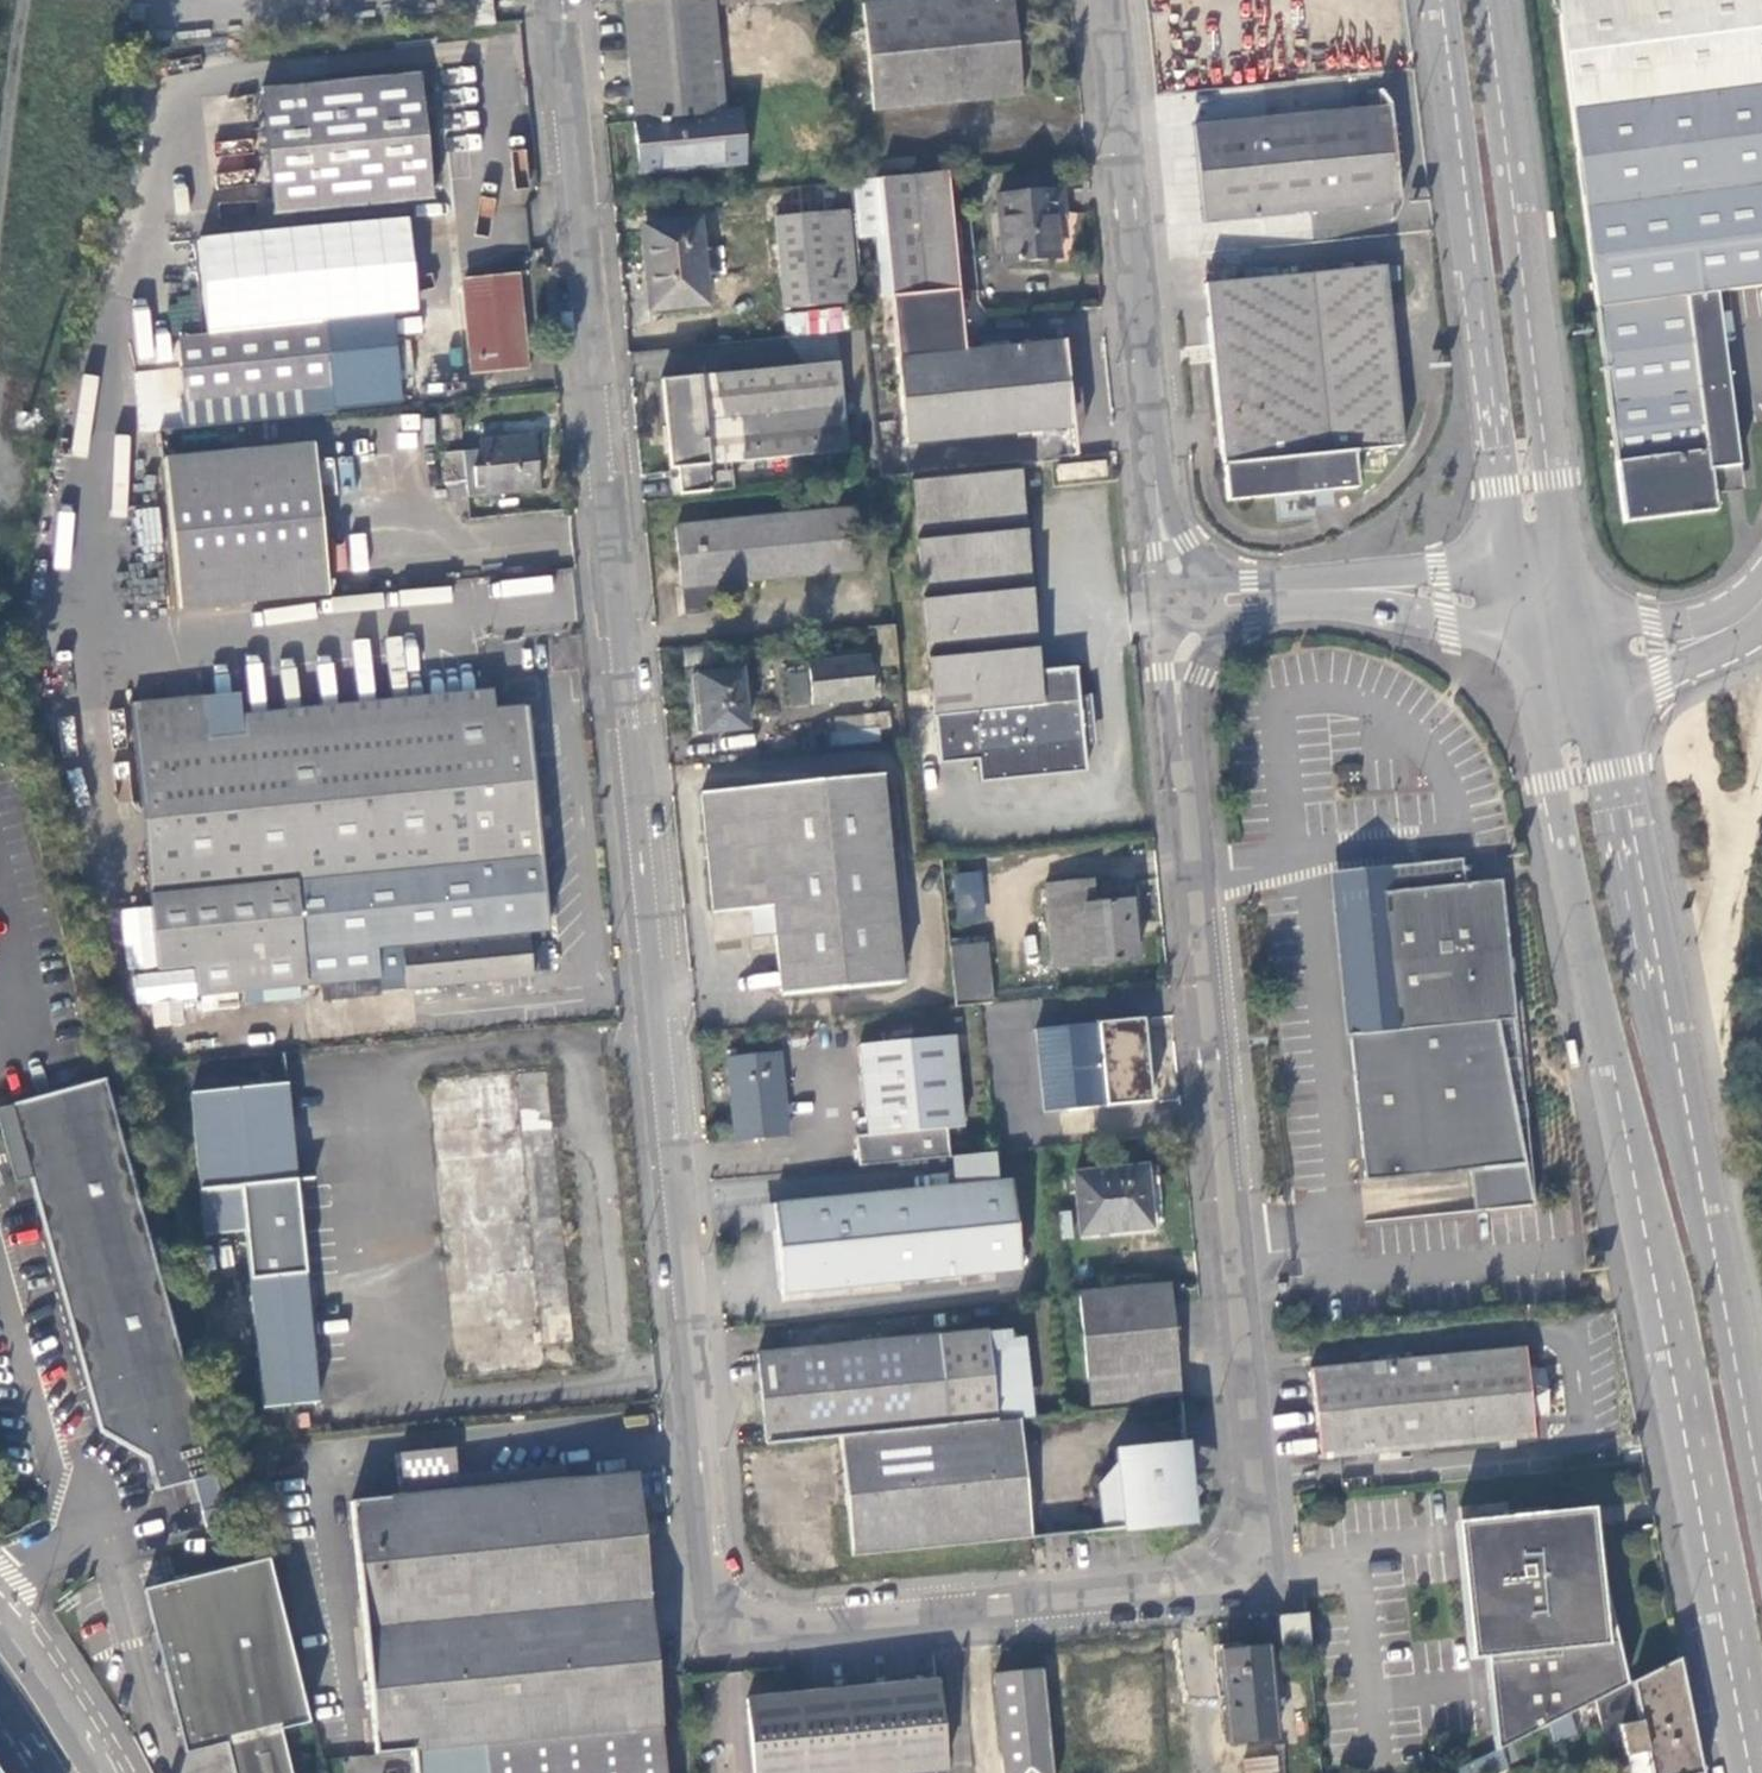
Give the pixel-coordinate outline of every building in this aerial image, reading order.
[(463,2),(465,27),(491,24),(488,0),(480,0),(463,2)] [(710,0),(621,0),(634,124),(722,115),(720,97),(719,82),(710,0)] [(872,112),(1021,97),(1011,0),(911,0),(861,5),(872,112)] [(1564,68),(1761,43),(1761,0),(1555,0),(1564,68)] [(1564,68),(1623,523),(1715,511),(1710,470),(1738,466),(1716,293),(1761,288),(1761,43),(1564,68)] [(260,91),(272,212),(430,196),(418,75),(260,91)] [(766,79),(719,82),(720,97),(767,93),(766,79)] [(1194,127),(1204,222),(1394,203),(1385,109),(1213,125),(1194,127)] [(737,113),(722,115),(634,124),(640,175),(742,165),(737,113)] [(961,320),(946,173),(855,182),(860,238),(885,236),(894,327),(961,320)] [(774,195),(785,309),(856,302),(845,189),(774,195)] [(997,198),(1004,264),(1054,260),(1054,263),(1066,262),(1076,215),(1062,213),(1060,191),(997,198)] [(1556,239),(1553,213),(1545,214),(1548,241),(1556,239)] [(402,221),(194,240),(203,337),(391,316),(412,315),(402,221)] [(646,232),(654,311),(706,306),(704,276),(724,275),(722,249),(701,251),(698,227),(646,232)] [(1204,284),(1225,501),(1354,488),(1350,452),(1402,447),(1384,265),(1204,284)] [(463,284),(470,371),(522,366),(514,278),(463,284)] [(841,310),(787,313),(788,335),(842,331),(841,310)] [(157,373),(160,403),(181,400),(183,427),(400,403),(391,316),(203,337),(177,340),(180,371),(157,373)] [(964,351),(961,320),(894,327),(905,444),(1002,434),(1069,428),(1060,342),(964,351)] [(679,498),(709,495),(706,466),(847,451),(838,363),(660,381),(670,470),(676,469),(679,498)] [(467,487),(468,497),(538,490),(533,437),(482,442),(483,451),(463,453),(467,487)] [(180,609),(328,595),(313,446),(164,461),(180,609)] [(447,488),(467,487),(463,453),(444,455),(447,488)] [(1104,461),(1057,466),(1058,481),(1106,476),(1104,461)] [(1019,485),(1017,464),(909,475),(939,763),(977,759),(979,782),(1086,772),(1075,667),(1037,670),(1019,485)] [(448,499),(468,497),(467,487),(447,488),(448,499)] [(675,529),(681,587),(724,583),(858,569),(852,511),(675,529)] [(724,583),(681,587),(684,617),(705,615),(707,603),(725,591),(724,583)] [(808,664),(812,706),(872,700),(867,658),(808,664)] [(694,707),(697,734),(747,729),(741,671),(693,675),(696,707),(694,707)] [(785,676),(789,707),(807,705),(804,674),(785,676)] [(241,692),(132,702),(158,969),(195,966),(198,995),(380,977),(376,948),(403,945),(407,989),(534,976),(531,939),(521,940),(520,934),(547,931),(546,922),(528,718),(526,704),(496,707),(493,690),(473,692),(243,713),(241,692)] [(702,793),(714,912),(772,906),(775,934),(782,995),(901,983),(879,776),(702,793)] [(950,946),(942,859),(917,862),(933,1010),(956,1007),(950,946)] [(1339,896),(1366,1181),(1482,1170),(1486,1211),(1533,1206),(1499,1022),(1517,1020),(1509,940),(1506,902),(1504,881),(1468,884),(1465,859),(1451,860),(1454,885),(1339,896)] [(1451,860),(1336,871),(1339,896),(1454,885),(1451,860)] [(952,873),(954,925),(986,923),(983,871),(952,873)] [(1045,885),(1053,969),(1136,960),(1130,900),(1095,903),(1093,881),(1045,885)] [(772,906),(714,912),(716,939),(775,934),(772,906)] [(986,943),(950,946),(956,1007),(992,1004),(986,943)] [(181,1021),(179,1002),(155,1004),(157,1024),(181,1021)] [(1038,1030),(1046,1112),(1150,1102),(1143,1019),(1038,1030)] [(860,1167),(949,1158),(947,1128),(962,1127),(962,1121),(968,1121),(966,1108),(960,1108),(953,1037),(914,1041),(913,1028),(887,1030),(889,1043),(859,1047),(868,1136),(858,1137),(860,1167)] [(730,1063),(737,1143),(788,1138),(781,1057),(730,1063)] [(151,1460),(160,1492),(195,1483),(215,1477),(109,1082),(15,1107),(16,1109),(42,1203),(104,1432),(151,1460)] [(241,1186),(263,1409),(319,1404),(287,1084),(190,1093),(200,1190),(241,1186)] [(27,1207),(42,1203),(16,1109),(1,1113),(27,1207)] [(1074,1175),(1079,1233),(1157,1226),(1154,1200),(1160,1200),(1158,1167),(1074,1175)] [(776,1230),(782,1293),(1021,1269),(1011,1181),(773,1205),(776,1230)] [(1170,1284),(1081,1293),(1090,1382),(1179,1373),(1170,1284)] [(986,1334),(758,1356),(768,1445),(839,1438),(995,1422),(986,1334)] [(1535,1438),(1534,1422),(1541,1419),(1551,1414),(1546,1369),(1536,1366),(1528,1364),(1527,1347),(1313,1369),(1322,1459),(1535,1438)] [(1179,1373),(1090,1382),(1092,1406),(1181,1397),(1179,1373)] [(1029,1538),(1018,1420),(995,1422),(839,1438),(852,1555),(1029,1538)] [(1186,1445),(1117,1452),(1117,1464),(1099,1486),(1104,1531),(1154,1526),(1160,1525),(1170,1520),(1179,1512),(1185,1505),(1189,1494),(1190,1481),(1186,1445)] [(416,1772),(664,1772),(636,1474),(565,1481),(563,1468),(455,1479),(452,1448),(400,1453),(404,1497),(351,1502),(376,1754),(414,1750),(416,1772)] [(215,1477),(195,1483),(204,1515),(224,1509),(215,1477)] [(1486,1658),(1494,1748),(1499,1746),(1524,1733),(1545,1723),(1591,1699),(1625,1682),(1598,1558),(1594,1514),(1593,1509),(1456,1523),(1457,1529),(1470,1660),(1486,1658)] [(309,1726),(268,1562),(222,1573),(146,1593),(186,1755),(226,1745),(233,1772),(291,1772),(281,1732),(309,1726)] [(1283,1651),(1310,1649),(1307,1613),(1280,1615),(1283,1651)] [(1223,1646),(1232,1742),(1281,1737),(1272,1642),(1223,1646)] [(1677,1657),(1625,1682),(1591,1699),(1600,1732),(1618,1728),(1624,1752),(1626,1751),(1630,1772),(1696,1772),(1698,1772),(1677,1657)] [(1050,1736),(1043,1671),(998,1676),(1007,1772),(1054,1772),(1050,1736)] [(946,1771),(938,1681),(748,1700),(755,1772),(919,1772),(946,1771)] [(1547,1723),(1554,1742),(1578,1734),(1571,1715),(1547,1723)] [(1545,1723),(1524,1733),(1528,1743),(1549,1735),(1545,1723)] [(1080,1733),(1050,1736),(1054,1772),(1084,1772),(1080,1733)] [(1446,1772),(1490,1772),(1505,1765),(1499,1746),(1494,1748),(1446,1772)] [(1245,1772),(1279,1772),(1277,1756),(1244,1760),(1245,1772)]
